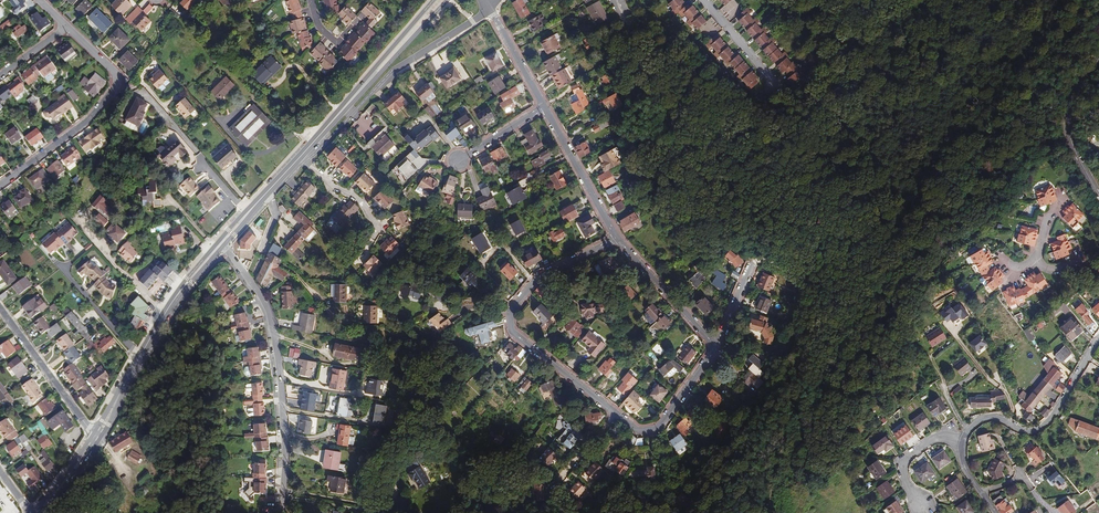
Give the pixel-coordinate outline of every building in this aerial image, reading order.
[(8,3),(11,4),(15,8),(12,10),(13,12),(14,14),(16,15),(16,14),(17,15),(26,8),(24,4),(25,3),(26,1),(25,0),(5,0),(8,3)] [(84,16),(93,6),(86,0),(84,0),(76,8),(84,16)] [(121,16),(132,4),(128,1),(128,0),(117,0),(111,6),(121,16)] [(181,4),(187,10),(195,1),(197,3),(200,0),(184,0),(181,4)] [(232,0),(218,0),(224,6),(225,5),(228,7),(229,7),(230,8),(235,3),(232,0)] [(294,20),(302,18),(300,10),(301,10),(298,0),(286,0),(290,13),(292,13),(294,20)] [(337,6),(336,0),(324,0),(326,9),(330,8),(337,6)] [(513,3),(521,18),(530,13),(525,5),(529,3),(527,0),(518,0),(513,3)] [(682,0),(673,0),(668,4),(673,9),(671,11),(675,16),(678,13),(683,9),(680,6),(682,4),(684,2),(682,0)] [(602,17),(604,21),(609,19),(599,1),(586,8),(594,21),(598,19),(602,17)] [(365,24),(371,29),(378,21),(375,19),(380,13),(369,3),(361,11),(367,16),(368,15),(371,18),(365,24)] [(332,14),(336,17),(339,14),(342,10),(341,9),(340,5),(337,6),(330,8),(332,14)] [(685,7),(683,9),(678,13),(682,17),(685,15),(689,20),(695,15),(696,13),(698,12),(693,5),(691,7),(689,8),(687,5),(685,7)] [(343,20),(349,25),(356,17),(345,7),(342,10),(339,14),(344,19),(343,20)] [(96,25),(104,33),(113,24),(97,8),(88,18),(96,25)] [(747,25),(753,20),(748,15),(751,12),(747,8),(739,15),(741,18),(740,19),(738,21),(744,28),(746,26),(747,25)] [(131,25),(141,13),(137,9),(126,20),(127,21),(131,25)] [(150,20),(142,12),(141,13),(131,25),(135,29),(138,26),(142,30),(151,21),(150,20)] [(30,18),(40,32),(47,27),(42,20),(37,13),(30,18)] [(545,20),(542,14),(528,21),(534,32),(543,27),(541,22),(545,20)] [(697,18),(695,15),(689,20),(686,22),(690,27),(693,24),(697,30),(706,22),(701,15),(699,16),(697,18)] [(93,28),(96,25),(88,18),(85,21),(93,28)] [(294,20),(290,21),(293,34),(298,33),(306,31),(304,25),(303,25),(302,23),(305,22),(304,18),(302,18),(294,20)] [(747,25),(750,28),(748,29),(746,31),(752,38),(754,36),(755,34),(761,30),(756,24),(759,22),(756,18),(753,20),(747,25)] [(8,28),(12,25),(9,20),(0,27),(0,29),(2,32),(8,28)] [(358,30),(355,33),(365,42),(366,43),(375,33),(371,29),(365,24),(361,29),(362,30),(360,32),(358,30)] [(29,31),(25,26),(22,28),(20,26),(9,34),(14,41),(29,31)] [(755,34),(758,37),(756,39),(754,41),(760,47),(762,45),(764,44),(769,39),(765,34),(767,31),(764,27),(761,30),(755,34)] [(109,38),(121,49),(130,39),(118,28),(109,38)] [(306,31),(298,33),(302,47),(306,46),(312,45),(313,44),(311,37),(310,37),(308,30),(306,31)] [(347,43),(356,51),(365,42),(355,33),(351,38),(352,39),(351,40),(349,39),(346,42),(347,43)] [(554,35),(543,41),(547,48),(545,49),(548,54),(561,47),(554,35)] [(595,46),(590,36),(583,40),(586,44),(584,45),(587,50),(595,46)] [(723,46),(726,44),(720,37),(718,39),(716,41),(714,37),(705,45),(709,49),(712,47),(716,52),(722,47),(723,46)] [(764,44),(766,47),(765,49),(763,50),(768,57),(777,49),(773,44),(776,41),(772,37),(769,39),(764,44)] [(320,62),(329,52),(325,48),(324,48),(323,49),(321,47),(323,45),(320,42),(315,48),(312,51),(310,53),(320,62)] [(339,53),(349,62),(357,52),(356,51),(347,43),(344,46),(346,48),(344,50),(343,49),(339,53)] [(57,51),(66,63),(77,55),(69,44),(62,49),(61,48),(57,51)] [(724,50),(722,47),(716,52),(714,54),(717,59),(720,56),(725,61),(732,55),(734,53),(728,47),(726,49),(724,50)] [(782,54),(777,49),(768,57),(774,63),(776,62),(777,60),(780,63),(787,58),(788,56),(785,52),(782,54)] [(119,60),(129,70),(138,61),(128,51),(119,60)] [(329,72),(338,62),(334,58),(333,58),(332,59),(330,57),(332,55),(329,52),(320,62),(319,63),(329,72)] [(503,65),(496,53),(486,59),(493,71),(503,65)] [(219,60),(213,54),(210,57),(215,63),(219,60)] [(735,58),(732,55),(725,61),(724,62),(728,66),(731,64),(735,69),(744,61),(739,55),(737,57),(735,58)] [(34,65),(35,67),(48,57),(47,56),(34,65)] [(253,75),(263,85),(281,67),(271,56),(262,65),(261,64),(258,68),(259,68),(253,75)] [(555,56),(544,62),(547,68),(546,69),(551,76),(563,69),(555,56)] [(48,57),(35,67),(43,79),(45,78),(48,82),(54,77),(51,73),(57,69),(48,57)] [(787,58),(780,63),(778,65),(776,66),(782,73),(785,71),(786,70),(789,73),(797,66),(793,61),(791,63),(787,58)] [(750,68),(744,61),(735,69),(739,74),(736,76),(740,81),(742,79),(749,74),(746,71),(748,69),(750,68)] [(39,78),(40,81),(43,79),(35,67),(34,65),(31,68),(31,69),(39,78)] [(439,76),(447,88),(460,79),(457,75),(459,74),(454,66),(439,76)] [(789,73),(791,76),(790,77),(788,79),(793,86),(803,78),(798,72),(801,70),(797,66),(789,73)] [(29,85),(39,78),(31,69),(22,75),(29,85)] [(564,69),(551,76),(554,80),(556,80),(561,88),(571,82),(564,69)] [(157,76),(150,81),(158,90),(164,85),(163,85),(168,80),(160,71),(156,75),(157,76)] [(749,74),(742,79),(747,84),(744,87),(748,91),(756,84),(754,81),(755,79),(758,77),(752,71),(750,72),(749,74)] [(105,83),(101,80),(95,75),(90,81),(85,77),(80,83),(85,87),(83,88),(94,96),(105,83)] [(606,75),(601,78),(603,81),(602,82),(604,86),(610,83),(606,75)] [(483,81),(480,76),(474,80),(477,84),(483,81)] [(506,88),(498,76),(488,83),(495,94),(506,88)] [(10,83),(6,86),(13,95),(15,97),(23,90),(23,87),(20,84),(22,82),(19,77),(14,81),(15,82),(12,85),(10,83)] [(212,92),(220,100),(235,85),(226,77),(212,92)] [(804,79),(803,78),(793,86),(794,87),(804,79)] [(433,92),(427,83),(415,93),(422,101),(426,98),(433,92)] [(579,101),(572,105),(577,115),(584,111),(583,108),(589,105),(581,90),(580,91),(577,85),(573,87),(579,101)] [(0,91),(0,103),(0,104),(13,95),(6,86),(0,91)] [(32,107),(38,103),(32,95),(26,87),(25,89),(25,92),(26,94),(23,96),(32,107)] [(68,94),(74,101),(79,98),(73,90),(68,94)] [(405,99),(397,90),(392,94),(394,96),(391,98),(400,108),(404,105),(401,102),(405,99)] [(39,98),(40,101),(50,94),(48,91),(39,98)] [(433,92),(426,98),(429,102),(436,97),(433,92)] [(32,95),(38,103),(40,101),(39,98),(34,93),(32,95)] [(622,105),(615,93),(602,100),(602,102),(604,105),(606,105),(607,104),(611,102),(614,108),(614,109),(622,105)] [(58,116),(59,117),(63,114),(62,113),(73,105),(65,95),(58,100),(59,101),(44,112),(44,114),(46,117),(49,118),(51,117),(53,120),(58,116)] [(138,98),(127,120),(137,126),(144,112),(148,105),(144,103),(144,102),(138,98)] [(387,98),(382,103),(390,112),(393,109),(396,112),(400,108),(391,98),(389,100),(387,98)] [(514,104),(511,98),(506,101),(505,101),(500,104),(504,110),(505,110),(507,113),(511,110),(511,109),(515,107),(513,104),(514,104)] [(196,110),(186,99),(177,106),(181,110),(183,113),(183,114),(186,118),(188,118),(196,110)] [(377,109),(372,104),(366,110),(370,115),(377,109)] [(62,113),(63,114),(74,107),(73,105),(62,113)] [(229,129),(246,146),(271,122),(254,105),(229,129)] [(489,108),(477,115),(482,125),(494,117),(489,108)] [(456,121),(464,133),(475,126),(468,114),(456,121)] [(612,122),(608,116),(605,118),(605,119),(601,121),(602,123),(592,128),(595,133),(609,125),(612,122)] [(127,121),(124,126),(135,131),(137,126),(127,121)] [(453,137),(460,133),(453,123),(443,132),(450,140),(453,137)] [(582,125),(570,131),(573,135),(584,129),(582,125)] [(417,138),(423,144),(431,138),(433,140),(439,136),(431,127),(417,138)] [(5,135),(12,145),(21,138),(14,129),(5,135)] [(25,138),(31,146),(44,138),(37,129),(25,138)] [(95,131),(88,136),(96,147),(100,144),(99,143),(105,139),(98,130),(95,133),(95,131)] [(529,153),(541,146),(538,140),(532,130),(524,135),(526,138),(520,142),(524,149),(526,148),(529,153)] [(382,131),(368,143),(381,157),(395,145),(382,131)] [(520,142),(515,133),(508,137),(513,146),(520,142)] [(403,138),(414,149),(419,145),(415,140),(413,141),(408,135),(407,136),(406,135),(403,138)] [(83,142),(79,144),(86,153),(91,149),(92,150),(96,147),(88,136),(82,141),(83,142)] [(414,149),(417,153),(433,140),(431,138),(423,144),(420,147),(419,145),(414,149)] [(591,152),(585,141),(582,143),(583,145),(575,149),(580,158),(591,152)] [(161,148),(155,153),(158,156),(157,157),(159,159),(160,158),(165,164),(164,165),(165,167),(167,166),(168,167),(172,164),(170,161),(174,158),(178,154),(180,157),(186,152),(177,142),(169,149),(167,147),(164,146),(163,148),(161,148)] [(230,162),(236,156),(227,145),(213,158),(224,170),(231,164),(230,162)] [(60,158),(67,167),(81,157),(79,153),(74,146),(67,151),(68,152),(66,153),(60,158)] [(346,157),(336,147),(328,156),(334,162),(332,163),(337,167),(346,157)] [(504,152),(501,147),(490,153),(494,159),(496,158),(497,161),(505,157),(503,153),(504,152)] [(614,148),(600,156),(603,161),(602,162),(603,164),(601,165),(605,172),(621,163),(618,158),(616,158),(615,156),(616,155),(617,153),(614,148)] [(407,150),(393,164),(398,169),(398,174),(403,174),(408,179),(418,170),(408,160),(413,156),(407,150)] [(382,157),(386,162),(393,156),(389,151),(382,157)] [(550,155),(547,151),(540,155),(541,157),(532,162),(536,169),(545,164),(543,159),(550,155)] [(498,171),(490,156),(480,162),(486,172),(490,170),(493,174),(498,171)] [(58,176),(65,170),(58,160),(46,169),(55,180),(59,178),(58,176)] [(358,169),(347,160),(339,169),(343,172),(344,172),(346,174),(350,178),(358,169)] [(541,166),(525,175),(526,178),(542,169),(541,166)] [(51,179),(44,169),(29,180),(37,190),(51,179)] [(615,182),(609,171),(598,176),(605,188),(615,182)] [(375,183),(364,173),(363,174),(361,172),(354,179),(356,181),(355,182),(360,186),(361,185),(363,188),(367,192),(375,183)] [(559,175),(558,172),(550,176),(555,184),(554,185),(556,190),(567,185),(561,174),(559,175)] [(425,175),(418,185),(423,188),(431,194),(438,183),(433,179),(432,180),(429,178),(425,175)] [(450,198),(448,202),(452,203),(453,200),(452,199),(453,195),(452,195),(458,179),(450,176),(445,187),(444,187),(442,191),(448,194),(447,198),(450,198)] [(189,178),(180,186),(190,197),(199,189),(195,185),(192,183),(193,182),(189,178)] [(157,194),(156,180),(149,181),(149,185),(145,185),(145,187),(138,188),(138,196),(142,195),(143,201),(148,201),(148,207),(154,206),(154,201),(153,195),(157,194)] [(315,188),(307,181),(305,185),(302,187),(301,186),(298,189),(308,198),(311,194),(311,193),(315,188)] [(415,191),(419,194),(423,188),(418,185),(415,191)] [(608,195),(613,204),(623,199),(621,194),(618,196),(615,191),(618,190),(615,185),(606,190),(609,195),(608,195)] [(214,192),(209,186),(196,197),(201,203),(208,212),(219,202),(215,197),(212,194),(213,193),(214,192)] [(482,211),(496,204),(493,196),(491,192),(488,186),(481,190),(484,196),(477,199),(482,211)] [(507,193),(513,205),(519,202),(519,203),(527,198),(520,186),(507,193)] [(1040,199),(1043,207),(1059,201),(1056,193),(1057,193),(1056,189),(1054,189),(1052,190),(1051,186),(1038,191),(1041,199),(1040,199)] [(14,199),(21,209),(33,200),(25,189),(21,192),(21,193),(14,199)] [(294,197),(291,200),(299,207),(303,202),(304,202),(308,198),(298,189),(295,193),(296,194),(294,197)] [(384,189),(373,198),(378,203),(379,202),(381,204),(385,209),(388,207),(390,207),(392,203),(394,201),(391,198),(390,197),(390,196),(387,193),(387,191),(386,191),(384,189)] [(102,196),(93,206),(99,211),(100,208),(109,216),(114,211),(105,203),(108,200),(102,196)] [(378,206),(373,198),(368,203),(372,209),(378,206)] [(18,212),(9,200),(0,207),(9,219),(18,212)] [(161,200),(154,201),(154,206),(154,208),(162,207),(161,200)] [(579,200),(559,212),(566,223),(579,216),(576,211),(583,207),(579,200)] [(621,200),(614,205),(618,212),(625,208),(621,200)] [(344,205),(332,219),(341,227),(353,213),(354,214),(359,208),(357,206),(354,204),(352,202),(351,201),(346,206),(344,205)] [(457,216),(472,217),(473,205),(458,204),(457,216)] [(1064,219),(1074,229),(1080,223),(1079,222),(1086,216),(1076,206),(1073,209),(1071,207),(1070,206),(1067,209),(1064,212),(1067,216),(1064,219)] [(393,215),(395,219),(396,222),(395,223),(398,230),(409,224),(403,210),(393,215)] [(305,225),(297,233),(304,239),(305,239),(314,230),(311,227),(313,224),(299,212),(294,218),(299,223),(301,221),(305,225)] [(625,231),(640,222),(634,213),(620,221),(620,220),(620,221),(621,223),(620,225),(624,230),(625,231)] [(95,220),(104,228),(109,222),(100,214),(95,220)] [(595,232),(591,225),(594,223),(590,215),(577,222),(585,237),(595,232)] [(516,235),(526,230),(520,219),(510,224),(516,235)] [(64,244),(65,245),(68,242),(69,242),(72,240),(72,239),(71,238),(73,236),(74,237),(78,233),(69,223),(56,234),(64,244)] [(10,235),(14,232),(8,224),(4,227),(10,235)] [(114,224),(106,233),(118,244),(126,235),(114,224)] [(1018,241),(1035,246),(1037,238),(1038,238),(1039,234),(1038,234),(1036,233),(1037,229),(1023,226),(1021,234),(1020,233),(1018,241)] [(162,235),(166,251),(171,250),(172,254),(177,253),(176,247),(177,244),(179,244),(180,245),(185,244),(185,243),(182,243),(181,241),(184,240),(181,229),(175,230),(171,232),(162,235)] [(557,237),(558,239),(565,235),(561,229),(555,232),(553,230),(549,233),(552,240),(557,237)] [(317,233),(314,230),(305,239),(309,242),(317,233)] [(58,249),(64,244),(56,234),(55,233),(42,245),(50,254),(54,250),(57,248),(58,249)] [(304,239),(297,233),(284,247),(292,254),(299,261),(304,255),(297,248),(305,239),(304,239)] [(472,239),(481,254),(490,249),(482,234),(472,239)] [(1054,252),(1056,260),(1070,256),(1068,252),(1069,251),(1073,250),(1070,243),(1067,244),(1065,240),(1067,239),(1068,239),(1066,235),(1058,238),(1059,242),(1052,244),(1055,252),(1054,252)] [(389,240),(386,243),(385,242),(380,247),(389,256),(400,245),(392,237),(389,240)] [(127,241),(119,251),(122,253),(121,255),(125,259),(126,258),(131,263),(135,258),(134,257),(138,254),(133,250),(134,249),(130,245),(131,244),(127,241)] [(87,252),(94,246),(90,242),(84,248),(87,252)] [(274,244),(269,252),(276,256),(281,248),(274,244)] [(392,258),(399,250),(397,248),(389,256),(392,258)] [(542,259),(537,249),(521,258),(527,267),(531,265),(531,264),(533,264),(542,259)] [(975,263),(982,274),(990,269),(988,265),(989,264),(991,263),(989,259),(991,258),(992,257),(988,250),(984,253),(982,249),(970,256),(974,263),(975,263)] [(736,256),(730,250),(724,258),(725,259),(727,257),(731,260),(732,259),(736,266),(743,262),(739,255),(736,256)] [(266,260),(278,267),(279,264),(281,259),(276,256),(269,252),(267,256),(266,260)] [(383,263),(374,255),(363,266),(372,274),(383,263)] [(616,268),(611,257),(594,266),(599,277),(616,268)] [(278,267),(266,260),(256,280),(266,287),(273,275),(283,282),(288,274),(278,267)] [(0,263),(0,275),(8,286),(17,279),(3,261),(0,263)] [(93,265),(90,261),(78,271),(82,276),(85,274),(89,275),(93,280),(94,279),(96,283),(104,276),(106,274),(103,271),(102,272),(97,267),(93,265)] [(157,266),(173,281),(178,275),(174,272),(173,272),(161,261),(157,266)] [(500,267),(502,270),(508,263),(506,261),(500,267)] [(711,272),(702,261),(695,266),(699,271),(697,273),(689,280),(696,289),(704,281),(711,272)] [(514,274),(516,271),(508,263),(501,271),(510,280),(515,275),(514,274)] [(159,278),(169,288),(173,282),(173,281),(157,266),(152,271),(150,270),(139,282),(148,289),(159,278)] [(988,283),(987,284),(993,290),(1004,281),(1001,278),(1004,275),(999,268),(998,270),(996,271),(994,267),(992,269),(983,276),(988,283)] [(474,274),(468,268),(460,276),(467,283),(466,284),(470,289),(474,285),(477,282),(478,284),(482,280),(475,273),(474,274)] [(717,276),(712,284),(723,290),(726,285),(722,282),(726,275),(714,268),(711,272),(717,276)] [(990,269),(982,274),(983,276),(992,269),(992,268),(990,269)] [(738,280),(740,275),(734,271),(731,276),(738,280)] [(1008,306),(1016,303),(1016,304),(1024,301),(1023,299),(1029,296),(1040,288),(1041,289),(1048,284),(1040,273),(1036,276),(1034,272),(1027,276),(1029,279),(1030,281),(1027,283),(1029,286),(1030,288),(1025,290),(1024,288),(1020,290),(1019,288),(1015,290),(1014,285),(1006,288),(1006,290),(1007,291),(1003,293),(1008,306)] [(760,280),(762,281),(759,287),(768,291),(774,277),(763,273),(760,280)] [(107,279),(104,276),(96,283),(94,284),(97,288),(102,295),(103,294),(106,295),(106,296),(112,298),(116,286),(110,284),(106,280),(107,279)] [(229,289),(226,286),(227,285),(220,276),(211,282),(219,291),(221,295),(229,289)] [(32,285),(25,277),(13,286),(19,295),(32,285)] [(413,298),(420,300),(422,289),(418,288),(419,281),(408,278),(406,285),(401,284),(400,290),(403,290),(402,294),(409,296),(409,295),(413,296),(413,298)] [(286,286),(282,286),(282,299),(284,298),(284,302),(283,302),(283,309),(293,308),(293,305),(297,304),(296,295),(292,295),(292,282),(285,283),(286,286)] [(642,285),(639,282),(634,287),(637,290),(642,285)] [(334,285),(333,302),(346,302),(347,285),(334,285)] [(535,292),(544,299),(548,293),(539,286),(535,292)] [(636,295),(628,286),(620,293),(628,302),(636,295)] [(229,289),(221,295),(224,298),(231,308),(239,302),(232,292),(231,293),(229,289)] [(448,300),(438,291),(433,295),(444,305),(448,300)] [(495,296),(501,302),(505,297),(499,292),(495,296)] [(38,295),(23,306),(32,318),(47,307),(38,295)] [(704,296),(696,303),(703,311),(703,312),(706,315),(714,308),(704,296)] [(772,300),(761,296),(758,302),(755,308),(767,313),(772,300)] [(130,304),(136,310),(133,316),(136,317),(129,330),(136,334),(135,336),(137,336),(148,317),(145,314),(147,306),(137,297),(130,304)] [(1064,311),(1068,308),(1064,302),(1060,305),(1063,309),(1064,311)] [(656,322),(663,315),(653,303),(650,306),(646,310),(647,312),(645,314),(644,317),(651,324),(655,320),(656,322)] [(1081,303),(1074,310),(1090,325),(1093,321),(1087,315),(1091,312),(1081,303)] [(593,313),(603,311),(605,309),(605,306),(602,305),(593,306),(593,304),(581,306),(582,314),(585,313),(586,318),(593,317),(593,313)] [(956,326),(969,316),(959,304),(951,308),(950,306),(939,313),(946,323),(950,320),(956,326)] [(542,305),(539,308),(537,307),(533,312),(536,316),(537,314),(540,317),(539,319),(538,319),(542,323),(544,325),(553,315),(542,305)] [(1054,309),(1057,313),(1063,309),(1060,305),(1054,309)] [(364,323),(377,323),(377,306),(365,306),(364,323)] [(85,327),(67,308),(62,312),(66,317),(76,328),(79,332),(85,327)] [(1049,318),(1057,313),(1054,309),(1047,315),(1049,318)] [(238,328),(249,325),(248,321),(247,322),(246,318),(245,312),(235,315),(237,324),(230,325),(231,330),(238,328)] [(293,325),(292,330),(312,333),(315,315),(302,313),(300,326),(293,325)] [(442,318),(439,313),(429,320),(433,325),(437,327),(440,332),(451,324),(448,319),(445,321),(443,318),(442,318)] [(670,320),(664,314),(663,315),(656,322),(649,328),(653,331),(654,329),(660,332),(663,329),(663,330),(671,323),(669,321),(670,320)] [(768,318),(761,315),(759,322),(758,321),(751,319),(748,328),(762,332),(764,336),(762,342),(771,345),(773,336),(771,332),(773,329),(773,328),(772,327),(771,327),(770,327),(768,328),(766,323),(768,318)] [(50,329),(42,317),(34,323),(42,334),(47,331),(50,329)] [(568,323),(565,327),(577,338),(585,329),(572,318),(571,317),(569,318),(570,319),(567,322),(568,323)] [(1076,336),(1083,330),(1072,317),(1060,328),(1071,340),(1076,336)] [(488,328),(496,326),(495,321),(466,330),(466,331),(466,333),(467,334),(470,333),(471,335),(479,333),(482,343),(490,341),(489,338),(492,337),(492,336),(493,334),(492,331),(490,331),(490,329),(489,330),(488,328)] [(47,331),(52,337),(61,331),(56,324),(50,329),(47,331)] [(249,325),(238,328),(239,332),(241,341),(251,339),(250,333),(249,329),(250,329),(249,325)] [(85,327),(79,332),(85,338),(87,340),(89,339),(93,335),(85,326),(85,327)] [(926,336),(932,347),(947,338),(940,327),(926,336)] [(592,328),(589,331),(605,344),(608,341),(592,328)] [(1029,341),(1035,338),(1029,328),(1024,331),(1029,341)] [(589,331),(582,340),(588,345),(589,343),(592,345),(591,347),(587,351),(594,357),(605,344),(589,331)] [(108,333),(92,346),(93,348),(99,355),(102,352),(103,353),(109,348),(112,346),(116,342),(108,333)] [(75,345),(66,334),(57,341),(65,352),(74,346),(75,345)] [(989,348),(979,336),(969,344),(979,356),(989,348)] [(3,352),(7,358),(16,351),(8,340),(0,346),(0,354),(3,352)] [(517,355),(522,349),(519,346),(517,349),(510,343),(503,351),(513,359),(517,355)] [(361,349),(335,344),(333,356),(359,361),(360,354),(361,349)] [(682,351),(677,357),(686,365),(697,352),(687,345),(682,351)] [(73,364),(82,357),(74,346),(65,352),(64,353),(72,364),(73,364)] [(1054,356),(1060,363),(1064,360),(1070,354),(1071,353),(1065,346),(1054,356)] [(252,362),(261,360),(260,357),(259,357),(259,353),(258,347),(247,348),(248,356),(243,357),(244,363),(252,362)] [(521,358),(526,352),(522,349),(517,355),(521,358)] [(652,360),(645,353),(642,356),(650,363),(652,360)] [(749,370),(743,377),(746,380),(744,383),(748,387),(751,384),(757,389),(763,381),(760,378),(764,373),(760,369),(763,365),(763,363),(753,354),(752,355),(748,359),(753,363),(748,369),(749,370)] [(1070,354),(1064,360),(1066,363),(1073,356),(1070,354)] [(28,371),(18,357),(9,364),(19,378),(28,371)] [(605,375),(609,370),(616,362),(610,358),(607,362),(606,360),(598,369),(605,375)] [(964,358),(953,366),(961,376),(971,368),(964,358)] [(1043,366),(1048,374),(1054,367),(1056,364),(1049,358),(1043,366)] [(316,362),(298,359),(297,364),(300,365),(298,374),(310,377),(312,367),(315,368),(316,362)] [(657,368),(664,376),(674,367),(677,370),(680,372),(684,368),(672,360),(670,362),(667,359),(657,368)] [(261,360),(252,362),(252,365),(250,366),(246,367),(245,368),(244,369),(244,370),(244,373),(245,374),(246,375),(247,375),(251,375),(251,376),(261,374),(261,369),(260,364),(262,364),(261,360)] [(66,374),(74,385),(83,378),(73,364),(72,364),(66,369),(64,370),(67,373),(66,374)] [(104,383),(103,382),(105,380),(110,377),(102,366),(101,367),(97,370),(98,371),(88,379),(96,391),(100,388),(100,387),(104,383)] [(670,376),(677,370),(674,367),(667,374),(669,376),(670,376)] [(1044,379),(1052,385),(1056,380),(1061,373),(1054,367),(1048,374),(1044,379)] [(330,388),(343,390),(347,371),(333,369),(330,388)] [(514,371),(512,369),(507,375),(512,379),(515,381),(520,375),(517,373),(514,371)] [(637,380),(628,372),(621,380),(624,382),(617,389),(625,396),(631,388),(637,380)] [(74,385),(73,385),(77,391),(81,388),(83,392),(79,394),(87,405),(92,401),(93,402),(98,398),(83,378),(74,385)] [(565,402),(555,378),(540,385),(541,387),(539,388),(544,401),(552,397),(556,406),(565,402)] [(38,387),(32,379),(22,386),(29,395),(29,398),(33,404),(43,397),(39,392),(37,389),(38,387)] [(366,388),(365,393),(382,396),(383,390),(380,390),(382,381),(370,379),(369,388),(366,388)] [(1024,401),(1033,408),(1045,394),(1051,387),(1052,385),(1044,379),(1029,396),(1018,388),(1016,391),(1018,396),(1021,399),(1023,401),(1024,401)] [(524,393),(532,383),(528,380),(520,390),(524,393)] [(1051,387),(1055,390),(1060,382),(1056,380),(1052,385),(1051,387)] [(253,400),(262,399),(262,395),(263,395),(262,382),(252,383),(252,384),(248,384),(246,385),(247,390),(248,391),(252,391),(253,400)] [(1060,382),(1055,390),(1061,394),(1065,387),(1060,382)] [(667,392),(658,384),(650,395),(659,402),(667,392)] [(1045,394),(1049,397),(1055,390),(1051,387),(1045,394)] [(0,390),(0,400),(1,401),(3,400),(6,404),(3,407),(6,411),(12,406),(10,404),(4,396),(4,395),(3,393),(0,390)] [(704,400),(715,408),(723,398),(712,390),(704,400)] [(970,398),(971,407),(992,406),(991,402),(996,402),(996,400),(1005,399),(1003,394),(1000,391),(998,390),(991,391),(991,395),(986,396),(986,398),(976,398),(970,398)] [(637,410),(645,402),(633,391),(623,401),(632,409),(634,407),(637,410)] [(304,392),(301,410),(314,412),(317,394),(304,392)] [(8,393),(4,396),(10,404),(14,401),(8,393)] [(57,408),(54,404),(52,405),(50,403),(47,398),(38,405),(46,416),(57,408)] [(338,415),(347,417),(348,410),(349,399),(341,398),(338,415)] [(927,406),(934,416),(939,413),(946,408),(939,398),(927,406)] [(262,399),(253,400),(244,400),(244,404),(253,404),(254,409),(249,409),(248,411),(248,414),(250,416),(254,415),(254,416),(265,415),(264,403),(263,403),(262,399)] [(1035,410),(1033,408),(1024,401),(1023,401),(1020,405),(1027,410),(1023,415),(1030,421),(1034,416),(1031,414),(1035,410)] [(376,404),(373,422),(384,424),(387,406),(376,404)] [(1040,414),(1045,418),(1050,411),(1045,408),(1040,414)] [(690,409),(685,415),(693,423),(698,417),(690,409)] [(585,417),(587,416),(587,422),(588,424),(594,423),(599,422),(599,419),(601,418),(601,413),(593,414),(593,413),(588,411),(584,412),(585,417)] [(74,426),(63,412),(48,423),(53,429),(61,424),(61,425),(66,432),(74,426)] [(912,421),(919,430),(930,423),(923,413),(912,421)] [(1071,417),(1069,424),(1075,431),(1098,440),(1098,428),(1071,417)] [(692,425),(685,418),(677,426),(678,427),(676,428),(680,434),(683,438),(688,434),(685,430),(692,425)] [(19,436),(6,419),(0,423),(0,430),(6,438),(10,442),(14,440),(17,437),(19,436)] [(49,428),(42,419),(40,420),(47,429),(49,428)] [(40,420),(36,423),(38,425),(43,432),(47,429),(40,420)] [(312,422),(300,420),(298,432),(310,434),(312,422)] [(731,426),(722,420),(713,431),(718,434),(716,437),(720,440),(731,426)] [(570,425),(565,421),(561,422),(563,428),(565,429),(556,439),(569,451),(580,438),(583,435),(571,424),(570,425)] [(38,425),(36,423),(32,426),(29,428),(33,435),(36,433),(33,429),(38,425)] [(265,429),(266,429),(266,423),(254,424),(255,433),(244,434),(245,439),(255,438),(267,437),(266,433),(265,433),(265,429)] [(549,427),(543,423),(540,428),(535,435),(540,439),(549,427)] [(348,444),(351,426),(337,424),(337,429),(340,430),(337,444),(348,446),(348,444)] [(590,425),(587,428),(593,433),(596,430),(590,425)] [(906,425),(893,434),(900,445),(913,436),(906,425)] [(133,442),(127,433),(110,443),(116,453),(133,442)] [(978,436),(982,452),(995,449),(992,439),(991,440),(989,433),(978,436)] [(25,434),(19,438),(25,447),(27,449),(28,451),(31,448),(27,441),(29,440),(25,434)] [(40,439),(38,441),(44,449),(48,446),(49,445),(50,446),(52,444),(46,435),(44,436),(43,434),(38,437),(40,439)] [(680,434),(670,441),(677,451),(687,444),(683,438),(680,434)] [(500,435),(493,443),(501,448),(507,440),(500,435)] [(872,446),(877,454),(884,449),(886,451),(893,446),(886,436),(872,446)] [(17,437),(14,440),(18,446),(21,444),(24,447),(25,447),(19,438),(17,437)] [(267,437),(255,438),(255,442),(256,442),(257,451),(269,450),(268,444),(267,444),(267,440),(268,440),(268,437),(267,437)] [(644,445),(643,438),(637,439),(635,446),(634,446),(644,445)] [(14,442),(7,447),(14,457),(21,452),(14,442)] [(1032,461),(1036,465),(1044,458),(1041,454),(1042,453),(1037,446),(1035,448),(1032,443),(1024,449),(1027,453),(1026,454),(1030,458),(1031,457),(1034,460),(1032,461)] [(558,455),(549,447),(539,459),(549,468),(554,462),(552,461),(553,459),(554,460),(556,458),(558,455)] [(55,466),(52,462),(50,459),(50,458),(44,450),(41,453),(44,458),(47,461),(42,464),(47,471),(50,469),(52,467),(55,466)] [(338,470),(341,453),(326,450),(325,455),(327,456),(325,468),(338,470)] [(138,460),(140,456),(132,451),(128,459),(136,464),(136,463),(139,465),(141,462),(138,460)] [(932,459),(939,469),(951,461),(943,451),(932,459)] [(623,475),(628,467),(627,466),(622,463),(623,462),(624,461),(623,459),(622,459),(621,459),(620,460),(616,457),(614,457),(612,461),(610,459),(605,466),(614,472),(616,470),(623,475)] [(993,480),(1003,476),(1001,471),(1005,463),(994,458),(989,469),(991,475),(993,480)] [(877,460),(867,467),(876,479),(886,472),(877,460)] [(604,470),(595,462),(590,467),(591,468),(582,477),(591,485),(599,476),(604,470)] [(253,478),(265,478),(265,474),(264,474),(264,470),(266,470),(266,463),(261,463),(255,463),(254,473),(253,473),(253,476),(253,478)] [(914,471),(921,482),(934,473),(927,463),(914,471)] [(1049,476),(1056,471),(1051,463),(1044,467),(1048,474),(1048,475),(1049,476)] [(36,484),(43,479),(35,467),(29,471),(24,465),(17,471),(21,477),(27,473),(32,480),(27,484),(32,490),(37,486),(36,484)] [(420,489),(430,482),(420,466),(416,469),(408,474),(412,480),(414,479),(420,489)] [(655,480),(654,467),(647,468),(647,471),(638,472),(639,480),(648,480),(655,480)] [(573,470),(570,473),(576,478),(579,475),(573,470)] [(1056,470),(1047,479),(1053,485),(1056,482),(1060,486),(1066,480),(1056,470)] [(346,478),(328,475),(327,481),(332,482),(330,491),(343,493),(346,478)] [(266,483),(267,478),(265,478),(253,478),(250,478),(246,477),(244,477),(244,482),(249,482),(249,486),(248,487),(247,488),(247,489),(248,489),(245,493),(249,497),(254,493),(266,493),(266,486),(265,486),(265,483),(266,483)] [(957,499),(967,492),(958,479),(947,487),(952,495),(954,494),(957,499)] [(544,480),(534,482),(535,486),(537,496),(538,501),(547,499),(544,480)] [(876,488),(884,499),(895,492),(886,480),(876,488)] [(579,481),(569,491),(577,499),(587,489),(579,481)] [(1087,489),(1084,491),(1091,504),(1095,501),(1087,489)] [(675,495),(670,500),(674,503),(675,502),(688,511),(694,503),(682,493),(678,498),(675,495)] [(1014,511),(1009,504),(1007,506),(1003,500),(1004,499),(1001,495),(992,501),(1000,512),(1011,512),(1014,511)] [(1062,512),(1074,512),(1077,510),(1068,499),(1057,508),(1062,512)] [(895,500),(886,507),(886,508),(890,512),(903,512),(904,512),(895,500)] [(966,500),(957,507),(961,512),(972,512),(974,512),(966,500)]
